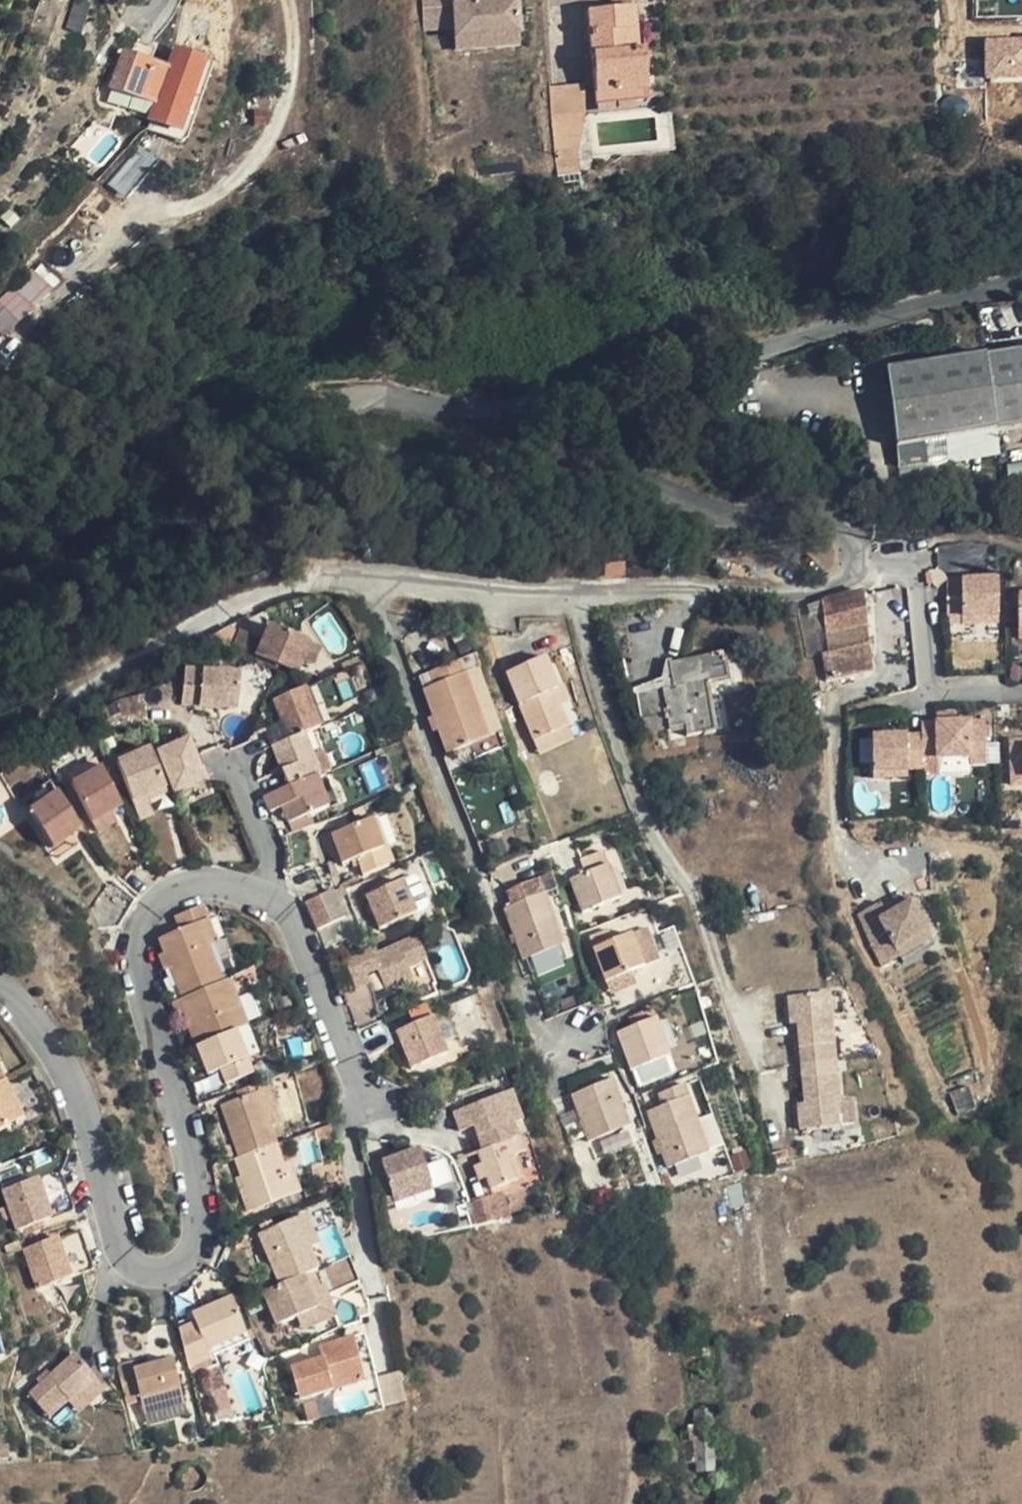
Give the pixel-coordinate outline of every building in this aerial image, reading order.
[(76,0),(67,27),(78,31),(81,32),(89,4),(76,0)] [(422,30),(435,29),(452,28),(471,27),(472,38),(493,36),(494,47),(517,46),(514,0),(490,0),(490,2),(470,3),(452,4),(452,0),(420,0),(422,30)] [(597,102),(614,101),(618,100),(635,98),(648,97),(643,49),(639,49),(631,50),(630,30),(637,30),(635,6),(631,6),(630,0),(619,0),(611,1),(612,8),(588,11),(597,102)] [(494,47),(493,36),(472,38),(471,27),(452,28),(454,50),(494,47)] [(639,49),(637,30),(630,30),(631,50),(639,49)] [(985,38),(986,78),(1021,77),(1021,37),(985,38)] [(205,61),(175,49),(167,68),(160,87),(154,102),(148,118),(179,129),(205,61)] [(111,86),(154,102),(160,87),(167,68),(117,52),(111,86)] [(549,87),(552,116),(587,113),(585,83),(549,87)] [(636,108),(635,98),(618,100),(619,110),(636,108)] [(615,111),(614,101),(597,102),(598,112),(615,111)] [(587,113),(552,116),(553,156),(577,153),(587,113)] [(580,175),(577,153),(553,156),(556,178),(580,175)] [(0,305),(0,327),(6,334),(57,285),(40,267),(0,305)] [(983,357),(993,431),(1021,426),(1021,351),(983,357)] [(894,445),(993,431),(983,357),(885,371),(894,445)] [(995,576),(943,579),(946,615),(961,614),(997,612),(995,576)] [(874,674),(864,593),(811,604),(810,610),(824,607),(829,655),(822,657),(826,684),(874,674)] [(811,604),(799,609),(795,612),(801,661),(822,657),(829,655),(824,607),(810,610),(811,604)] [(997,612),(961,614),(961,622),(998,620),(997,612)] [(266,622),(260,639),(257,648),(250,645),(253,636),(238,630),(232,645),(295,669),(301,654),(307,637),(266,622)] [(260,639),(253,636),(250,645),(257,648),(260,639)] [(318,641),(307,637),(301,654),(312,658),(318,641)] [(518,670),(543,737),(578,723),(571,705),(568,696),(565,688),(570,687),(558,655),(518,670)] [(443,682),(432,686),(435,696),(455,749),(496,733),(468,656),(438,667),(443,682)] [(706,683),(727,679),(725,664),(712,656),(669,664),(673,688),(638,695),(643,719),(667,714),(669,729),(685,726),(687,736),(715,731),(706,683)] [(198,700),(199,707),(234,707),(234,672),(180,671),(179,699),(198,700)] [(565,688),(568,696),(571,705),(582,701),(577,685),(570,687),(565,688)] [(284,804),(294,829),(314,821),(309,810),(329,802),(317,772),(321,770),(304,731),(321,723),(305,686),(273,699),(282,721),(289,737),(273,743),(282,766),(289,783),(265,793),(271,809),(284,804)] [(924,734),(876,736),(878,772),(913,770),(926,770),(925,761),(956,759),(973,758),(973,747),(989,746),(987,719),(923,722),(924,734)] [(271,744),(273,743),(289,737),(282,721),(264,728),(271,744)] [(1013,738),(1015,763),(1021,763),(1021,737),(1013,738)] [(205,781),(195,760),(186,741),(155,755),(174,794),(186,789),(203,782),(205,781)] [(973,758),(956,759),(956,765),(990,764),(989,746),(973,747),(973,758)] [(154,817),(149,804),(146,798),(164,789),(148,754),(148,752),(115,768),(141,823),(154,817)] [(258,776),(265,793),(289,783),(282,766),(258,776)] [(912,771),(878,772),(878,780),(913,778),(912,771)] [(122,810),(98,772),(94,774),(70,791),(94,828),(112,817),(122,810)] [(208,793),(203,782),(186,789),(192,800),(208,793)] [(167,795),(164,789),(146,798),(149,804),(167,795)] [(22,810),(29,820),(57,800),(49,790),(22,810)] [(57,800),(29,820),(55,856),(83,836),(57,800)] [(372,813),(334,828),(346,859),(384,843),(372,813)] [(118,826),(112,817),(94,828),(100,838),(118,826)] [(83,836),(55,856),(62,865),(90,845),(83,836)] [(596,908),(633,894),(616,846),(593,854),(597,867),(583,873),(596,908)] [(563,870),(521,886),(525,899),(556,887),(556,890),(568,885),(563,870)] [(407,877),(368,893),(381,925),(421,910),(407,877)] [(98,915),(111,932),(128,931),(140,903),(120,887),(113,891),(98,915)] [(525,899),(514,903),(534,954),(575,939),(556,890),(556,887),(525,899)] [(346,916),(335,888),(299,903),(313,920),(316,928),(346,916)] [(886,903),(862,915),(876,944),(892,936),(898,949),(931,934),(915,900),(900,907),(903,912),(893,917),(890,911),(886,903)] [(903,912),(900,907),(890,911),(893,917),(903,912)] [(182,936),(161,946),(185,1006),(227,990),(212,953),(202,929),(211,926),(204,912),(178,922),(182,936)] [(591,932),(596,948),(634,935),(634,933),(619,938),(615,924),(591,932)] [(220,949),(211,926),(202,929),(212,953),(220,949)] [(373,948),(346,959),(356,985),(371,979),(368,972),(365,965),(377,960),(380,967),(398,1012),(442,994),(419,934),(375,952),(373,948)] [(931,934),(898,949),(903,958),(935,943),(931,934)] [(647,967),(634,935),(596,948),(608,980),(647,967)] [(365,965),(368,972),(380,967),(377,960),(365,965)] [(198,1053),(236,1038),(258,1029),(240,984),(227,990),(185,1006),(174,1010),(180,1024),(185,1022),(198,1053)] [(849,987),(837,988),(839,1011),(851,1009),(849,987)] [(839,1011),(837,988),(797,993),(798,1012),(806,1012),(807,1020),(811,1060),(834,1058),(833,1040),(842,1039),(839,1011)] [(662,1003),(641,1010),(639,1025),(660,1018),(662,1003)] [(799,1020),(807,1020),(806,1012),(798,1012),(799,1020)] [(435,1018),(401,1033),(417,1071),(452,1057),(435,1018)] [(635,1068),(673,1054),(660,1018),(639,1025),(621,1031),(635,1068)] [(388,1036),(390,1035),(385,1023),(370,1029),(381,1054),(393,1050),(388,1036)] [(396,1048),(390,1035),(388,1036),(393,1050),(396,1048)] [(254,1079),(236,1038),(198,1053),(210,1082),(222,1078),(228,1090),(254,1079)] [(22,1091),(15,1068),(6,1071),(0,1051),(0,1098),(22,1091)] [(849,1122),(847,1099),(844,1072),(836,1073),(834,1058),(811,1060),(815,1100),(816,1107),(808,1108),(810,1125),(849,1122)] [(622,1074),(580,1088),(597,1135),(638,1120),(622,1074)] [(697,1078),(691,1080),(670,1087),(674,1098),(659,1104),(680,1160),(721,1145),(697,1078)] [(261,1096),(258,1088),(239,1096),(241,1103),(261,1096)] [(0,1098),(0,1143),(35,1133),(22,1091),(0,1098)] [(517,1091),(507,1095),(518,1124),(527,1121),(517,1091)] [(522,1138),(518,1124),(507,1095),(453,1112),(460,1132),(476,1127),(485,1151),(522,1138)] [(282,1147),(261,1096),(241,1103),(225,1110),(244,1161),(280,1148),(282,1147)] [(859,1098),(847,1099),(849,1122),(862,1121),(859,1098)] [(807,1100),(808,1108),(816,1107),(815,1100),(807,1100)] [(527,1137),(522,1138),(485,1151),(479,1153),(492,1190),(527,1179),(520,1155),(532,1152),(527,1137)] [(255,1215),(299,1197),(288,1168),(280,1148),(244,1161),(241,1163),(247,1179),(254,1196),(248,1198),(255,1215)] [(386,1155),(370,1159),(379,1187),(395,1182),(399,1195),(436,1184),(425,1149),(409,1154),(387,1160),(386,1155)] [(407,1149),(386,1155),(387,1160),(409,1154),(407,1149)] [(295,1164),(288,1168),(299,1197),(308,1194),(295,1164)] [(66,1176),(56,1178),(67,1220),(77,1217),(66,1176)] [(67,1220),(56,1178),(8,1193),(19,1234),(42,1227),(67,1220)] [(242,1181),(248,1198),(254,1196),(247,1179),(242,1181)] [(395,1182),(379,1187),(384,1205),(437,1189),(436,1184),(399,1195),(395,1182)] [(498,1194),(491,1196),(499,1220),(506,1219),(498,1194)] [(499,1220),(491,1196),(475,1200),(483,1223),(499,1220)] [(312,1220),(303,1223),(314,1251),(322,1247),(312,1220)] [(323,1275),(314,1251),(303,1223),(266,1238),(285,1289),(317,1277),(323,1275)] [(44,1236),(42,1227),(19,1234),(22,1241),(44,1236)] [(82,1236),(73,1238),(86,1277),(95,1274),(82,1236)] [(86,1277),(73,1238),(49,1247),(25,1254),(37,1292),(86,1277)] [(23,1246),(25,1254),(49,1247),(46,1239),(23,1246)] [(304,1321),(306,1326),(324,1319),(316,1297),(323,1294),(317,1277),(285,1289),(268,1296),(281,1330),(304,1321)] [(330,1291),(323,1294),(316,1297),(324,1319),(306,1326),(309,1335),(343,1322),(330,1291)] [(198,1365),(218,1358),(217,1355),(230,1350),(227,1343),(249,1334),(234,1298),(195,1313),(199,1322),(202,1329),(185,1336),(198,1365)] [(183,1329),(185,1336),(202,1329),(199,1322),(183,1329)] [(252,1341),(249,1334),(227,1343),(230,1350),(252,1341)] [(362,1343),(348,1346),(353,1367),(367,1365),(362,1343)] [(353,1367),(348,1346),(324,1350),(326,1366),(295,1373),(302,1404),(372,1388),(367,1365),(353,1367)] [(69,1398),(75,1404),(100,1381),(77,1355),(32,1396),(49,1415),(69,1398)] [(220,1366),(218,1358),(198,1365),(201,1373),(220,1366)] [(135,1362),(119,1366),(128,1398),(144,1395),(147,1408),(187,1398),(177,1360),(138,1370),(135,1362)] [(55,1422),(75,1404),(69,1398),(49,1415),(55,1422)] [(687,1431),(681,1432),(683,1464),(696,1464),(698,1472),(714,1471),(713,1456),(718,1455),(714,1409),(693,1411),(693,1425),(688,1425),(687,1431)]
